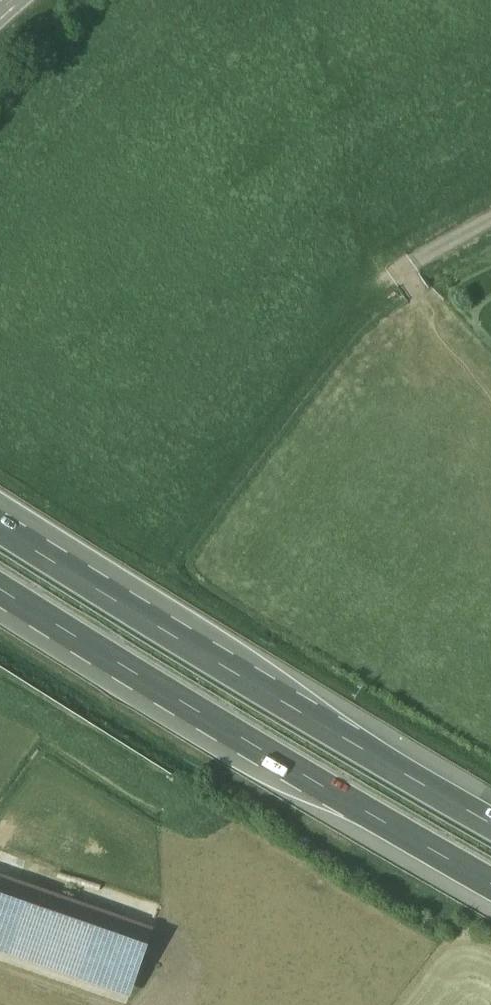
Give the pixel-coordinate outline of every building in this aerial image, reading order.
[(0,878),(0,939),(120,980),(139,926),(0,878)]
